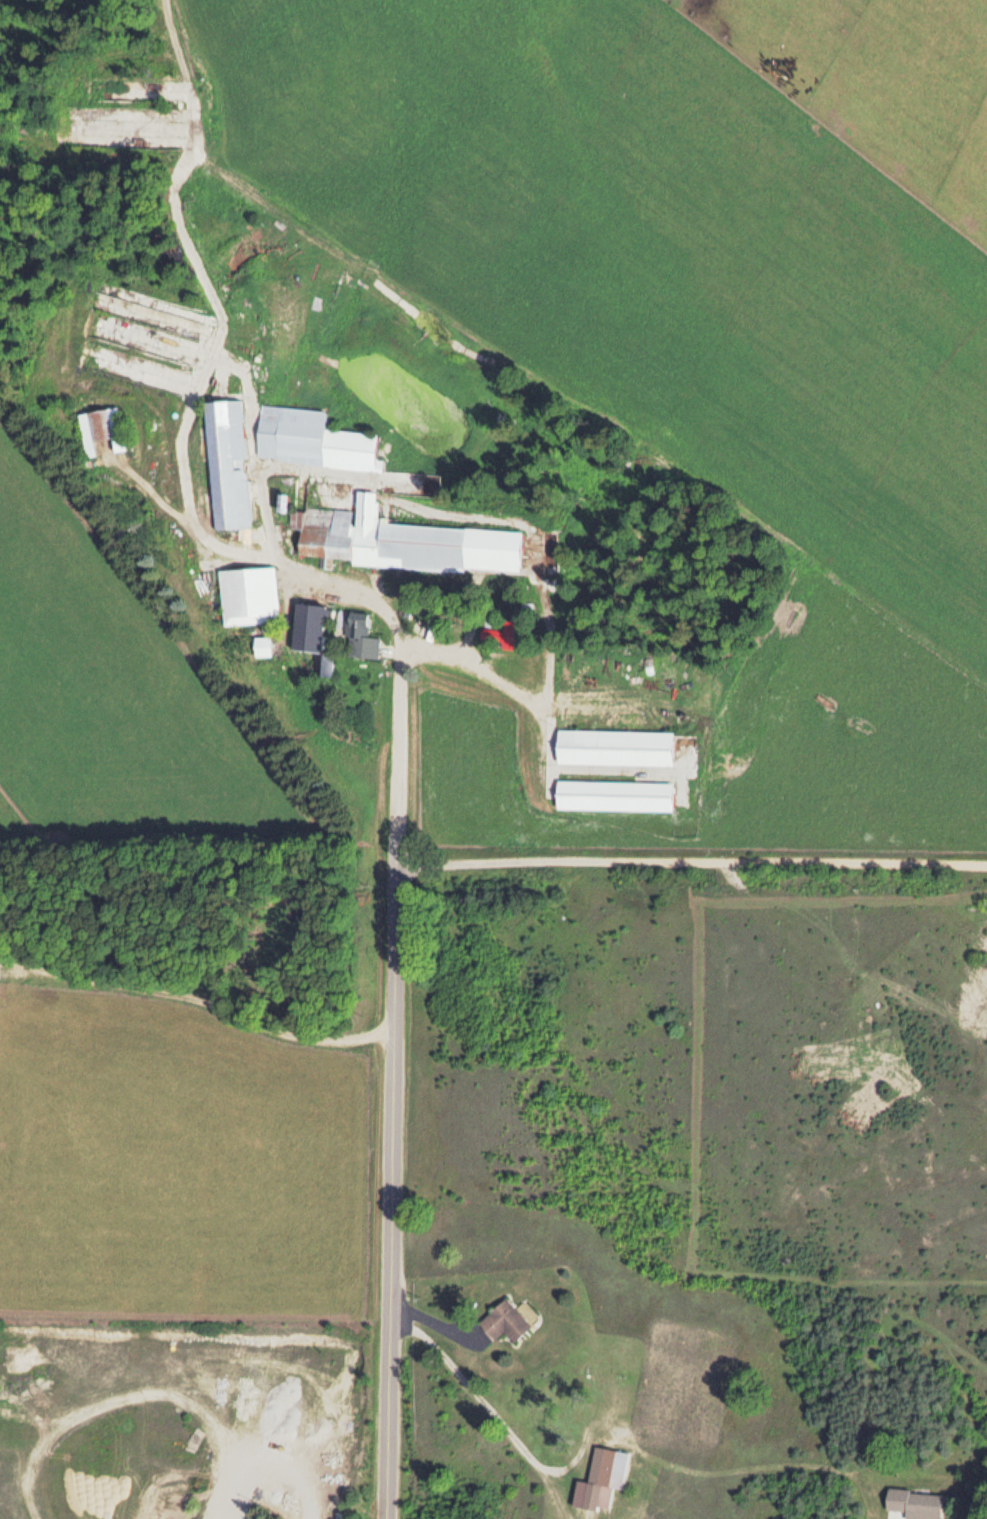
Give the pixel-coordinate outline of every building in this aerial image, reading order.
[(211,529),(249,527),(241,397),(203,400),(211,529)] [(325,409),(260,403),(255,459),(382,471),(383,458),(375,458),(377,432),(324,427),(325,409)] [(83,456),(124,450),(117,406),(76,412),(83,456)] [(520,571),(522,528),(376,522),(377,490),(355,489),(354,510),(288,507),(288,527),(298,527),(297,556),(350,558),(350,565),(520,571)] [(220,625),(277,622),(274,566),(217,569),(220,625)] [(290,649),(320,652),(323,619),(330,620),(331,606),(293,603),(290,649)] [(367,613),(347,611),(344,656),(377,658),(378,637),(366,636),(367,613)] [(502,628),(479,628),(478,644),(519,645),(520,618),(502,617),(502,628)] [(269,637),(253,637),(253,655),(269,655),(269,637)] [(672,765),(672,730),(556,729),(555,764),(672,765)] [(672,781),(555,780),(554,809),(671,810),(672,781)] [(513,1341),(530,1324),(503,1296),(477,1322),(493,1339),(502,1330),(513,1341)] [(608,1506),(612,1478),(622,1480),(627,1451),(592,1445),(587,1481),(575,1479),(572,1501),(608,1506)]
